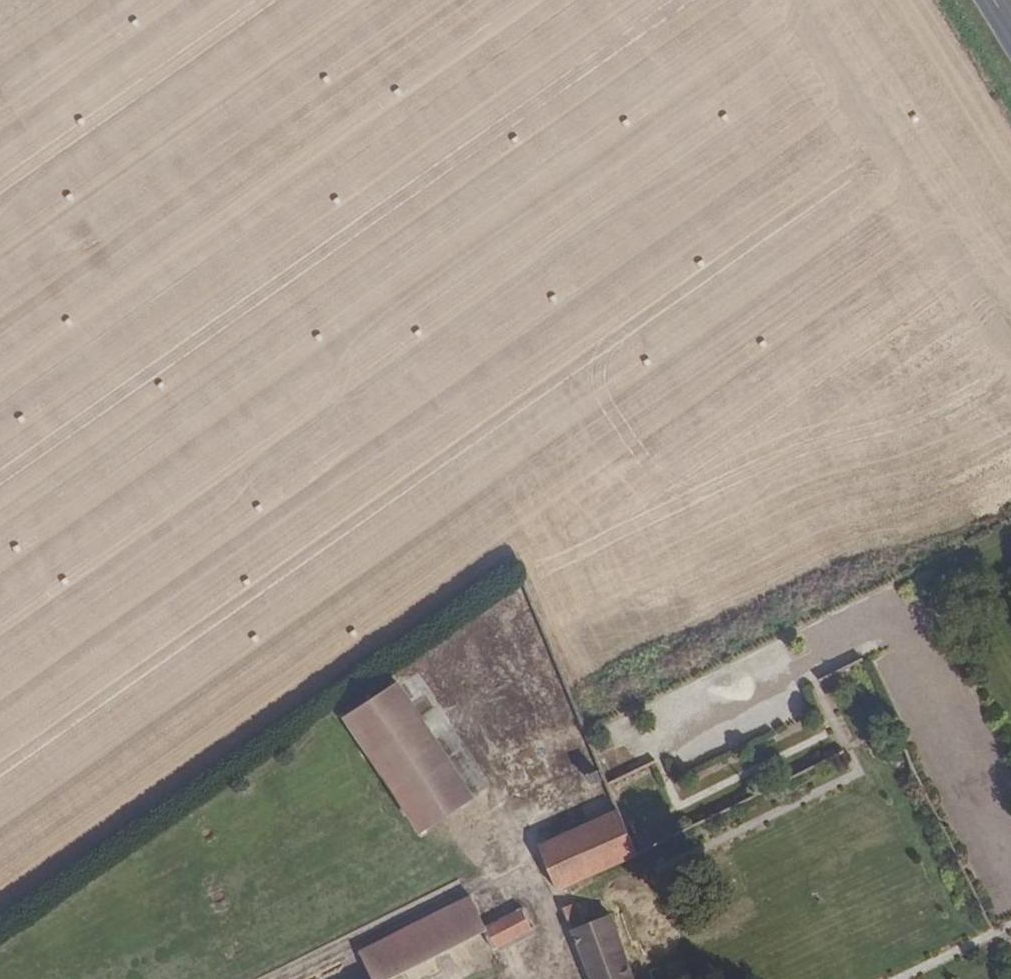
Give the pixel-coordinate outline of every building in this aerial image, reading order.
[(423,655),(356,701),(432,810),(456,794),(473,783),(496,765),(423,655)] [(647,766),(621,783),(636,808),(663,792),(647,766)] [(473,783),(456,794),(462,803),(479,792),(473,783)] [(622,796),(543,830),(561,881),(579,873),(644,847),(641,840),(622,796)] [(476,885),(362,941),(377,973),(490,915),(476,885)] [(539,890),(490,915),(502,937),(550,914),(539,890)] [(569,898),(601,978),(646,978),(615,904),(595,912),(586,892),(569,898)]
